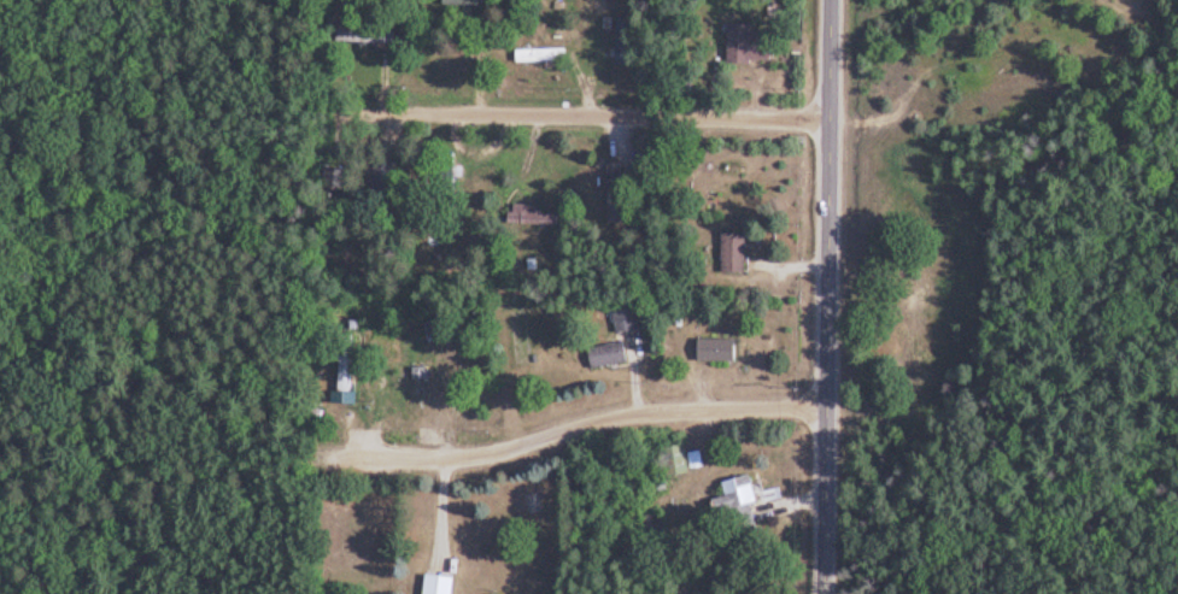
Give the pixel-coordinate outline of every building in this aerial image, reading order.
[(632,64),(632,19),(620,19),(620,64),(632,64)] [(731,63),(778,63),(778,30),(755,30),(755,24),(731,24),(731,63)] [(520,49),(520,62),(569,62),(569,49),(520,49)] [(485,56),(436,55),(435,67),(485,67),(485,56)] [(466,179),(465,169),(450,169),(450,179),(466,179)] [(748,234),(725,234),(725,274),(748,274),(748,234)] [(638,304),(616,307),(619,334),(641,331),(638,304)] [(740,363),(740,341),(701,341),(701,363),(740,363)] [(595,370),(630,365),(628,344),(592,349),(595,370)] [(668,476),(690,476),(690,449),(668,449),(668,476)] [(728,483),(731,498),(718,501),(721,515),(736,512),(739,524),(763,519),(755,478),(728,483)] [(458,577),(429,575),(428,593),(456,593),(458,577)]
